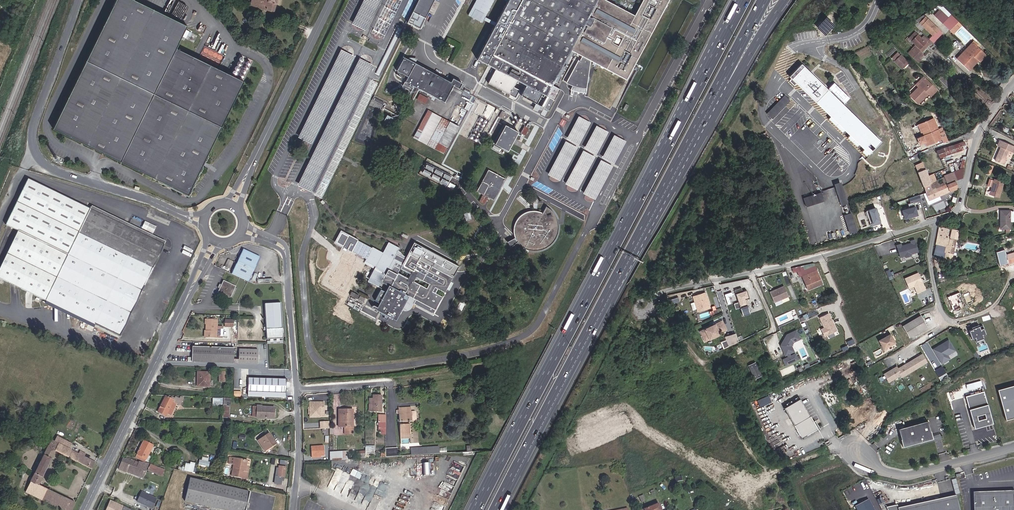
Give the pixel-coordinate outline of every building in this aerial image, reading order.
[(131,0),(116,0),(52,130),(176,191),(181,182),(184,183),(179,192),(188,196),(244,81),(176,48),(186,27),(131,0)] [(186,17),(195,0),(194,0),(176,0),(169,12),(181,18),(183,15),(186,17)] [(250,5),(274,12),(277,0),(251,0),(250,5)] [(406,23),(419,30),(434,0),(418,0),(406,23)] [(468,14),(482,22),(483,19),(485,16),(493,0),(476,0),(468,14)] [(582,55),(580,59),(578,58),(570,74),(571,75),(569,84),(572,85),(577,87),(582,87),(581,90),(586,91),(590,60),(626,79),(668,0),(641,0),(633,15),(606,0),(507,0),(496,22),(494,24),(476,59),(495,69),(488,82),(511,95),(513,92),(511,90),(517,79),(525,84),(520,94),(549,110),(560,89),(551,84),(553,81),(557,83),(574,51),(582,55)] [(924,17),(922,15),(914,20),(918,23),(924,17)] [(496,22),(485,16),(483,19),(494,24),(496,22)] [(918,23),(914,20),(911,22),(918,29),(921,25),(934,37),(940,31),(924,17),(918,23)] [(953,33),(961,25),(958,21),(950,30),(953,33)] [(400,30),(397,29),(375,74),(378,75),(400,30)] [(943,34),(940,31),(934,37),(937,40),(943,34)] [(920,38),(914,32),(908,38),(914,45),(910,49),(918,58),(921,55),(919,53),(916,51),(924,43),(920,38)] [(922,36),(920,38),(924,43),(916,51),(919,53),(929,43),(922,36)] [(958,59),(969,68),(978,57),(981,59),(981,60),(986,53),(978,47),(979,45),(973,40),(958,59)] [(219,59),(216,64),(218,65),(224,55),(216,51),(213,57),(219,59)] [(232,75),(244,80),(252,60),(240,54),(232,75)] [(453,80),(407,55),(400,68),(410,74),(404,84),(414,89),(417,84),(447,100),(456,83),(461,86),(464,81),(455,76),(453,80)] [(907,63),(901,57),(890,67),(896,73),(907,63)] [(978,57),(969,68),(971,70),(981,60),(981,59),(978,57)] [(818,104),(829,92),(815,78),(813,80),(803,70),(791,83),(795,88),(800,83),(804,87),(802,89),(818,104)] [(936,90),(924,77),(916,84),(919,87),(910,95),(917,103),(926,94),(929,97),(936,90)] [(835,82),(829,87),(844,103),(850,98),(835,82)] [(430,96),(422,92),(419,97),(427,101),(430,96)] [(829,92),(818,104),(832,118),(844,106),(829,92)] [(773,117),(788,101),(783,96),(768,112),(773,117)] [(466,97),(461,105),(468,109),(472,100),(466,97)] [(468,109),(461,105),(452,122),(459,126),(468,109)] [(882,143),(844,106),(832,118),(830,121),(844,134),(846,132),(851,137),(849,139),(858,148),(861,146),(866,151),(863,153),(868,158),(882,143)] [(437,150),(452,122),(429,110),(414,138),(437,150)] [(390,120),(393,115),(388,112),(385,118),(390,120)] [(578,143),(590,121),(577,115),(566,137),(578,143)] [(935,127),(931,119),(919,124),(924,135),(922,136),(917,138),(919,144),(925,142),(926,145),(942,138),(937,126),(935,127)] [(452,122),(437,150),(444,153),(459,126),(452,122)] [(510,149),(520,130),(507,123),(497,142),(510,149)] [(608,131),(596,124),(584,147),(596,153),(608,131)] [(625,140),(613,134),(601,156),(614,162),(625,140)] [(559,179),(577,146),(564,139),(547,173),(559,179)] [(944,147),(948,154),(968,147),(965,140),(964,140),(944,147)] [(1002,146),(996,160),(1004,164),(1007,157),(1011,158),(1013,151),(1013,146),(1000,140),(998,145),(1002,146)] [(948,154),(944,147),(937,150),(940,157),(948,154)] [(577,189),(595,156),(582,149),(565,182),(577,189)] [(962,169),(954,172),(957,180),(963,177),(967,156),(964,156),(962,169)] [(595,198),(612,165),(600,158),(582,192),(595,198)] [(916,165),(927,192),(932,190),(930,183),(936,180),(933,174),(928,175),(923,162),(916,165)] [(494,200),(505,179),(488,169),(476,190),(482,194),(479,201),(484,204),(488,197),(494,200)] [(956,180),(957,180),(954,172),(948,174),(944,175),(945,177),(936,180),(930,183),(932,190),(956,180)] [(901,173),(893,176),(896,183),(904,181),(901,173)] [(47,300),(120,336),(165,245),(91,209),(27,178),(5,223),(18,229),(0,266),(0,278),(47,300)] [(999,197),(1004,182),(995,179),(990,194),(999,197)] [(958,185),(956,180),(932,190),(927,192),(924,193),(928,203),(930,204),(942,200),(940,196),(942,195),(957,188),(958,185)] [(847,203),(840,181),(834,183),(841,205),(847,203)] [(823,200),(821,192),(803,197),(805,206),(823,200)] [(902,210),(905,219),(919,215),(915,205),(902,210)] [(93,206),(91,209),(165,245),(166,241),(93,206)] [(514,237),(506,240),(509,246),(516,242),(517,243),(519,245),(521,246),(524,248),(527,249),(530,250),(533,250),(536,250),(540,250),(543,249),(547,246),(551,243),(553,240),(555,237),(557,233),(557,230),(558,227),(557,225),(555,225),(554,221),(556,220),(556,217),(554,214),(552,212),(548,208),(545,206),(542,212),(540,212),(538,211),(535,211),(534,210),(529,211),(527,211),(522,214),(519,216),(518,217),(516,220),(514,225),(513,228),(513,230),(514,235),(514,237)] [(878,207),(867,209),(870,226),(881,223),(878,207)] [(1010,211),(1001,211),(1001,228),(1010,229),(1010,222),(1010,211)] [(854,222),(851,213),(844,215),(847,224),(854,222)] [(145,220),(142,228),(153,233),(157,226),(145,220)] [(857,231),(854,222),(847,224),(850,233),(857,231)] [(946,246),(943,258),(951,260),(957,230),(939,227),(936,244),(946,246)] [(445,292),(458,265),(413,243),(405,258),(396,254),(399,247),(388,242),(383,252),(372,246),(372,247),(358,240),(358,239),(354,237),(354,239),(352,238),(353,236),(349,234),(348,236),(342,232),(337,242),(343,245),(343,247),(351,251),(352,250),(366,258),(365,260),(375,266),(368,279),(379,285),(381,280),(389,284),(386,291),(381,288),(374,300),(379,302),(377,306),(374,305),(373,304),(372,305),(372,306),(372,307),(373,307),(385,314),(383,317),(387,319),(389,316),(396,320),(411,291),(418,295),(415,299),(435,309),(442,296),(432,290),(434,286),(445,292)] [(903,243),(899,244),(903,256),(921,251),(917,239),(913,240),(914,243),(908,244),(908,245),(907,246),(906,245),(904,245),(903,243)] [(936,244),(933,256),(943,258),(946,246),(936,244)] [(1005,250),(1006,255),(1013,253),(1013,247),(1005,250)] [(243,250),(232,274),(249,283),(261,258),(243,250)] [(228,259),(225,266),(230,268),(233,261),(228,259)] [(813,263),(797,267),(798,271),(804,269),(806,273),(801,275),(807,289),(822,283),(813,263)] [(921,272),(907,278),(911,288),(916,285),(920,293),(928,289),(921,272)] [(223,280),(217,293),(230,299),(236,287),(223,280)] [(728,298),(735,296),(732,286),(725,288),(728,298)] [(783,286),(769,292),(773,303),(787,297),(783,286)] [(740,290),(734,292),(742,316),(749,313),(747,305),(748,305),(746,299),(749,298),(746,290),(741,292),(740,290)] [(709,307),(705,292),(693,296),(697,311),(709,307)] [(120,336),(47,300),(45,303),(119,339),(120,336)] [(266,304),(268,340),(284,339),(281,304),(266,304)] [(832,324),(831,322),(832,321),(828,313),(819,317),(827,334),(836,330),(833,324),(832,324)] [(908,337),(927,327),(921,316),(902,326),(908,337)] [(218,320),(206,319),(205,323),(207,323),(206,330),(205,331),(205,337),(222,338),(223,326),(218,326),(218,320)] [(711,325),(700,331),(702,335),(706,333),(709,338),(719,333),(718,332),(725,329),(721,320),(714,324),(714,325),(712,326),(711,325)] [(984,339),(983,335),(987,334),(984,325),(970,329),(972,338),(976,337),(977,341),(984,339)] [(800,339),(796,330),(786,334),(779,344),(785,357),(787,356),(789,358),(783,361),(786,366),(798,361),(795,356),(790,358),(789,355),(794,353),(791,347),(793,342),(800,339)] [(883,348),(894,342),(890,334),(886,336),(887,337),(883,339),(882,338),(879,340),(883,348)] [(936,347),(933,349),(942,363),(950,358),(948,355),(955,350),(949,340),(941,345),(940,347),(939,348),(936,347)] [(235,348),(193,347),(192,358),(188,358),(188,362),(235,363),(235,348)] [(258,363),(259,348),(240,348),(240,363),(258,363)] [(902,376),(926,362),(922,354),(921,355),(897,369),(896,366),(884,374),(888,381),(901,374),(902,376)] [(748,366),(756,382),(762,378),(755,362),(748,366)] [(210,373),(198,372),(198,386),(210,386),(210,373)] [(250,378),(249,395),(286,397),(287,379),(250,378)] [(997,389),(1005,419),(1013,417),(1013,385),(997,389)] [(984,391),(966,396),(969,407),(970,407),(970,409),(974,425),(987,421),(988,424),(993,423),(987,404),(986,403),(987,402),(984,391)] [(370,400),(369,411),(381,412),(382,395),(373,395),(373,400),(370,400)] [(166,396),(158,412),(167,416),(174,402),(180,405),(184,398),(182,397),(181,399),(176,397),(175,400),(166,396)] [(223,397),(213,397),(212,405),(223,405),(223,397)] [(791,420),(802,438),(818,429),(801,398),(785,408),(790,418),(791,420)] [(309,401),(309,407),(310,407),(310,414),(310,417),(325,417),(324,407),(322,407),(322,403),(317,403),(317,401),(309,401)] [(272,418),(273,408),(253,407),(253,417),(272,418)] [(411,407),(399,408),(399,422),(403,421),(403,425),(399,425),(400,434),(410,434),(409,424),(407,424),(407,421),(411,421),(411,407)] [(353,410),(338,409),(338,427),(344,427),(344,434),(353,434),(353,427),(353,410)] [(933,439),(927,420),(898,429),(903,447),(933,439)] [(276,443),(269,433),(259,440),(266,451),(271,448),(270,447),(276,443)] [(64,509),(73,509),(76,503),(39,485),(56,451),(92,469),(96,461),(70,448),(73,443),(58,436),(55,441),(52,439),(49,446),(49,445),(44,454),(36,472),(31,481),(26,492),(64,509)] [(154,445),(144,441),(137,455),(138,455),(136,457),(145,462),(154,445)] [(324,455),(323,445),(311,446),(312,457),(324,455)] [(330,460),(341,459),(341,451),(330,452),(330,460)] [(202,460),(200,460),(199,464),(209,467),(210,462),(208,462),(209,458),(203,457),(202,460)] [(248,460),(229,457),(227,464),(234,465),(232,476),(242,478),(244,466),(246,467),(248,460)] [(127,472),(128,470),(129,467),(142,473),(143,470),(146,471),(149,464),(139,461),(139,462),(138,465),(131,462),(131,461),(124,458),(119,469),(127,472)] [(193,473),(195,463),(191,462),(190,465),(186,464),(184,471),(193,473)] [(454,462),(451,469),(460,474),(464,466),(454,462)] [(165,470),(160,468),(151,464),(148,471),(163,476),(165,471),(165,470)] [(286,467),(279,466),(278,477),(284,477),(286,467)] [(129,467),(127,472),(143,479),(146,471),(143,470),(142,473),(129,467)] [(353,468),(350,474),(359,478),(362,473),(353,468)] [(185,501),(224,509),(245,509),(249,492),(190,478),(185,501)] [(376,493),(381,495),(384,488),(386,485),(380,482),(376,493)] [(973,492),(973,509),(1013,509),(1013,491),(973,492)] [(153,509),(157,500),(142,493),(138,502),(153,509)] [(956,495),(941,499),(942,502),(904,509),(959,509),(956,495)] [(871,498),(858,505),(861,509),(878,509),(871,498)] [(107,509),(121,509),(123,507),(111,502),(107,509)]
